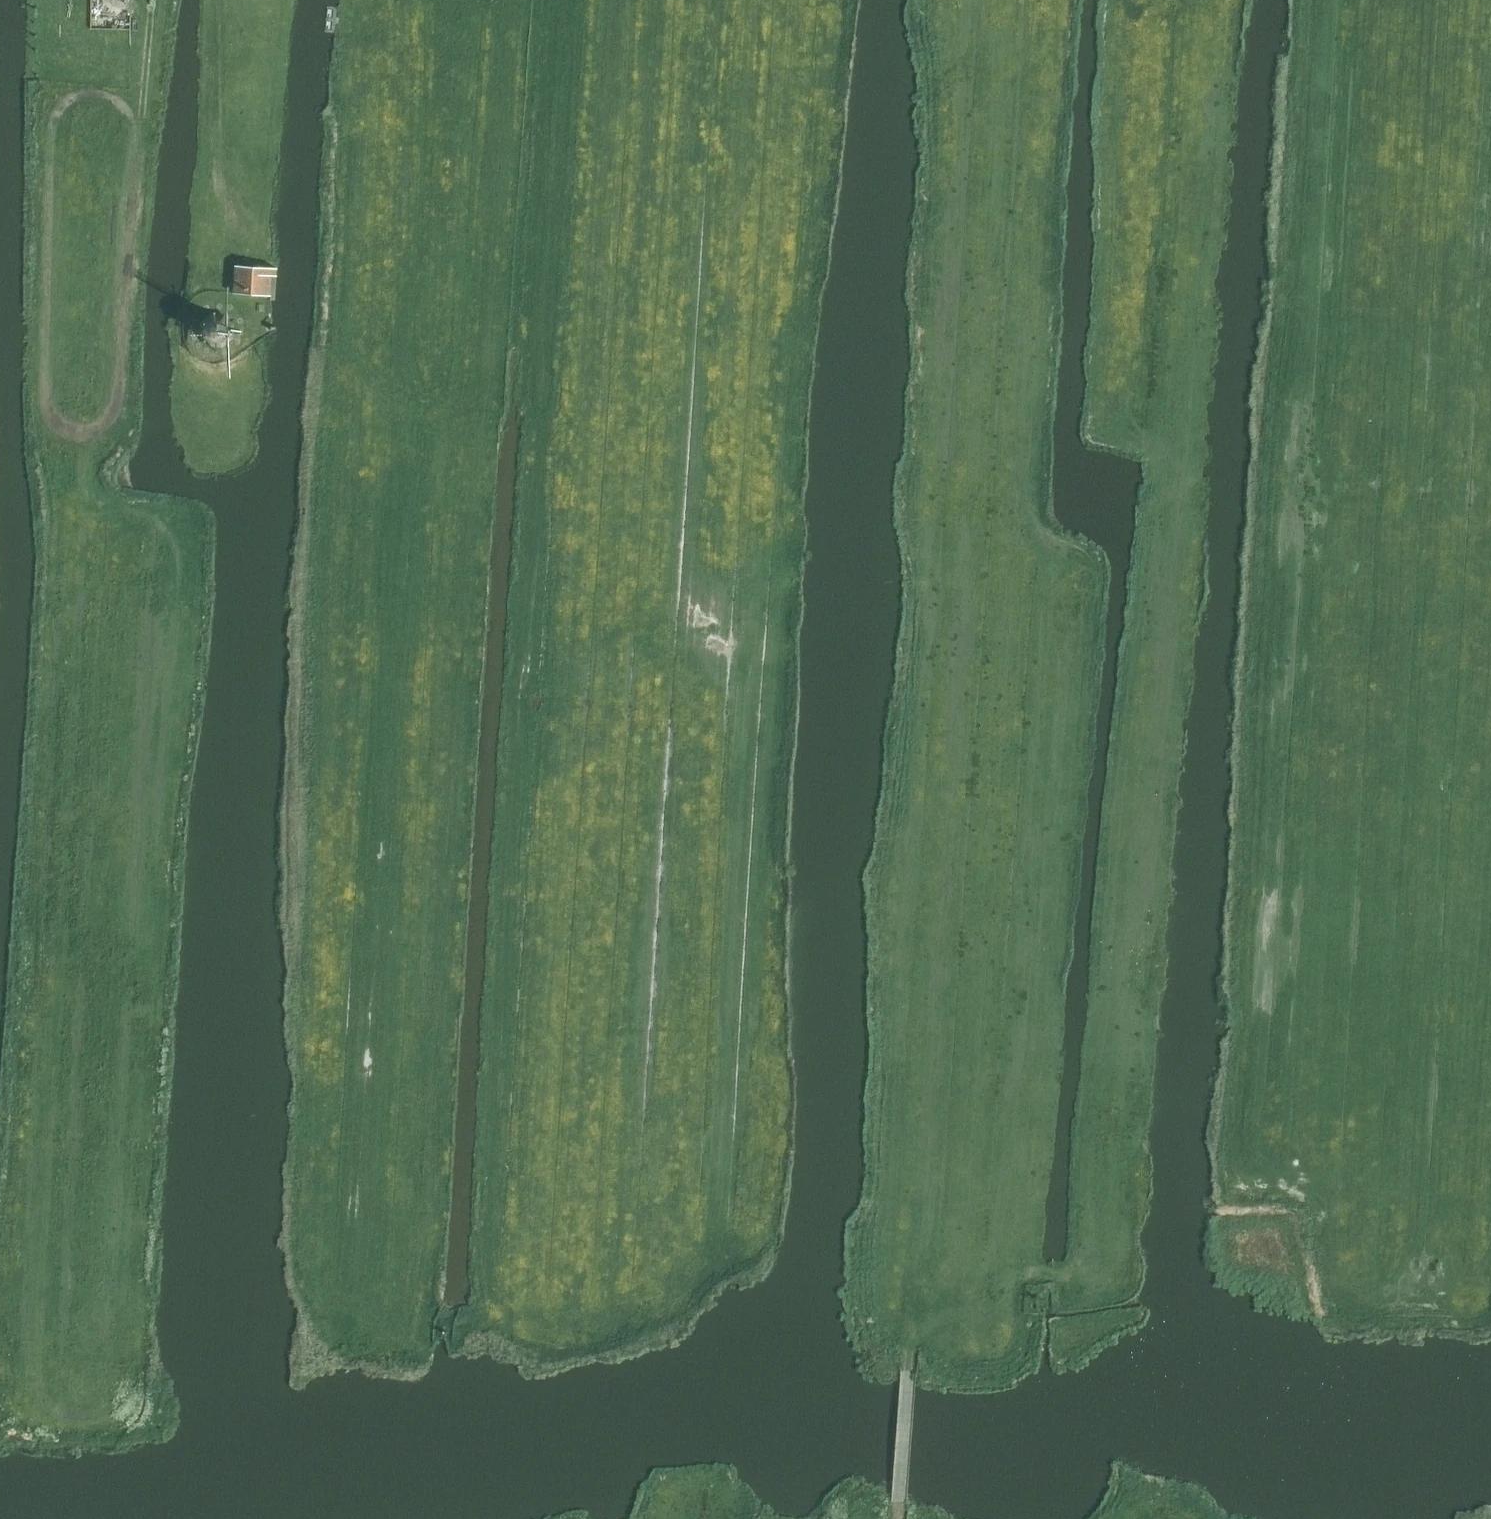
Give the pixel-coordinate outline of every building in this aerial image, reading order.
[(274,275),(278,275),(279,267),(236,265),(234,292),(272,295),(274,275)] [(230,328),(232,327),(231,324),(228,324),(224,318),(225,316),(222,315),(221,316),(211,315),(210,314),(207,315),(207,317),(202,322),(200,322),(199,324),(201,326),(200,334),(198,335),(199,338),(201,338),(207,344),(207,345),(210,347),(212,345),(219,346),(221,347),(223,347),(222,345),(229,339),(230,340),(232,337),(230,336),(230,328)]
